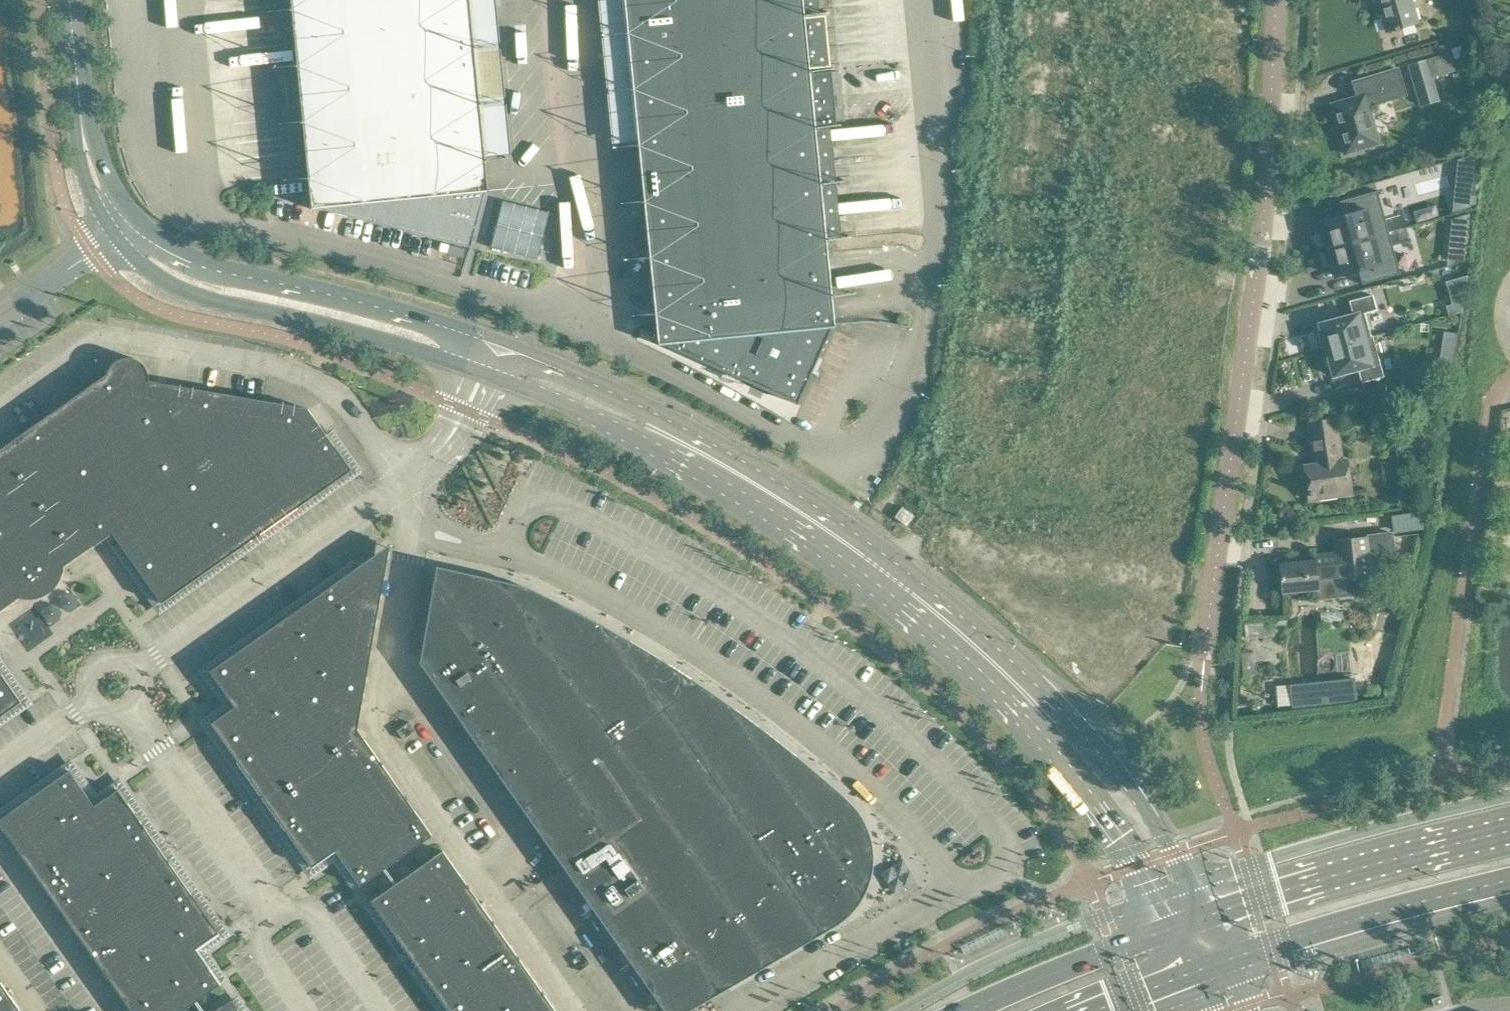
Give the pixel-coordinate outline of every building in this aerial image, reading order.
[(469,0),(291,0),(311,209),(313,207),(471,247),(486,190),(488,191),(469,0)] [(628,33),(650,258),(656,324),(659,345),(661,342),(753,384),(749,393),(761,398),(765,389),(797,404),(832,326),(835,327),(834,317),(832,298),(831,291),(827,250),(826,240),(826,236),(804,16),(803,0),(624,0),(628,33)] [(1376,5),(1378,4),(1386,31),(1394,28),(1395,30),(1399,29),(1398,27),(1417,22),(1411,0),(1374,0),(1376,5)] [(1465,33),(1454,37),(1457,45),(1468,42),(1465,33)] [(1404,94),(1397,69),(1353,82),(1354,84),(1359,82),(1363,95),(1330,104),(1336,123),(1336,124),(1337,124),(1338,124),(1339,124),(1342,132),(1341,133),(1340,134),(1340,135),(1340,136),(1345,154),(1379,143),(1368,105),(1404,94)] [(1343,215),(1320,222),(1328,249),(1389,232),(1377,190),(1339,201),(1343,215)] [(1389,232),(1328,249),(1335,276),(1358,270),(1362,284),(1400,274),(1389,232)] [(1370,336),(1364,313),(1366,312),(1367,312),(1369,312),(1376,310),(1372,295),(1349,301),(1353,314),(1319,324),(1321,333),(1318,334),(1322,350),(1372,336),(1372,335),(1370,336)] [(1384,376),(1372,336),(1322,350),(1327,365),(1330,364),(1333,376),(1358,369),(1362,383),(1384,376)] [(1440,353),(1438,368),(1453,364),(1455,355),(1445,354),(1440,353)] [(105,536),(112,532),(153,590),(173,594),(339,477),(342,457),(324,431),(334,425),(329,418),(331,416),(325,409),(324,410),(319,403),(309,410),(308,408),(149,383),(150,380),(150,378),(149,375),(149,373),(148,371),(147,368),(146,366),(144,363),(142,362),(140,360),(137,359),(134,358),(132,357),(129,357),(126,357),(124,357),(121,358),(118,359),(115,361),(113,363),(111,365),(110,366),(109,368),(108,371),(107,373),(0,449),(0,610),(19,597),(15,591),(60,559),(64,565),(105,536)] [(1351,494),(1346,460),(1342,461),(1335,419),(1308,423),(1310,439),(1316,438),(1320,464),(1304,466),(1309,500),(1351,494)] [(1418,466),(1388,465),(1387,485),(1417,485),(1418,466)] [(894,517),(907,526),(915,516),(902,506),(894,517)] [(1427,515),(1397,519),(1400,536),(1430,532),(1427,515)] [(1371,576),(1368,536),(1333,539),(1335,555),(1314,557),(1314,560),(1279,563),(1282,593),(1316,590),(1317,600),(1340,597),(1338,579),(1371,576)] [(357,729),(386,567),(389,545),(364,563),(210,671),(235,706),(211,723),(312,866),(335,850),(360,885),(432,835),(357,729)] [(420,662),(562,864),(597,914),(624,953),(623,954),(629,961),(630,961),(646,984),(645,985),(657,1002),(658,1001),(665,1010),(686,1010),(691,1008),(833,926),(840,921),(846,916),(852,911),(857,905),(861,898),(865,891),(868,884),(870,876),(872,869),(873,861),(873,855),(872,849),(871,843),(870,837),(868,831),(866,826),(863,820),(860,815),(857,810),(853,806),(849,801),(838,791),(826,780),(814,770),(802,760),(790,750),(771,735),(751,720),(731,706),(711,692),(691,678),(674,667),(657,657),(640,646),(622,636),(605,626),(589,618),(574,610),(559,602),(543,594),(527,586),(436,566),(436,573),(420,662)] [(21,701),(0,671),(0,716),(21,701)] [(1352,679),(1291,685),(1293,706),(1354,700),(1352,679)] [(409,721),(397,730),(403,740),(411,734),(416,731),(409,721)] [(118,789),(94,805),(69,770),(9,812),(6,832),(132,1010),(181,1010),(220,984),(195,948),(218,932),(118,789)] [(443,850),(371,901),(449,1010),(556,1010),(443,850)] [(0,981),(0,1010),(21,1010),(0,981)] [(231,999),(214,1010),(239,1010),(231,999)]
